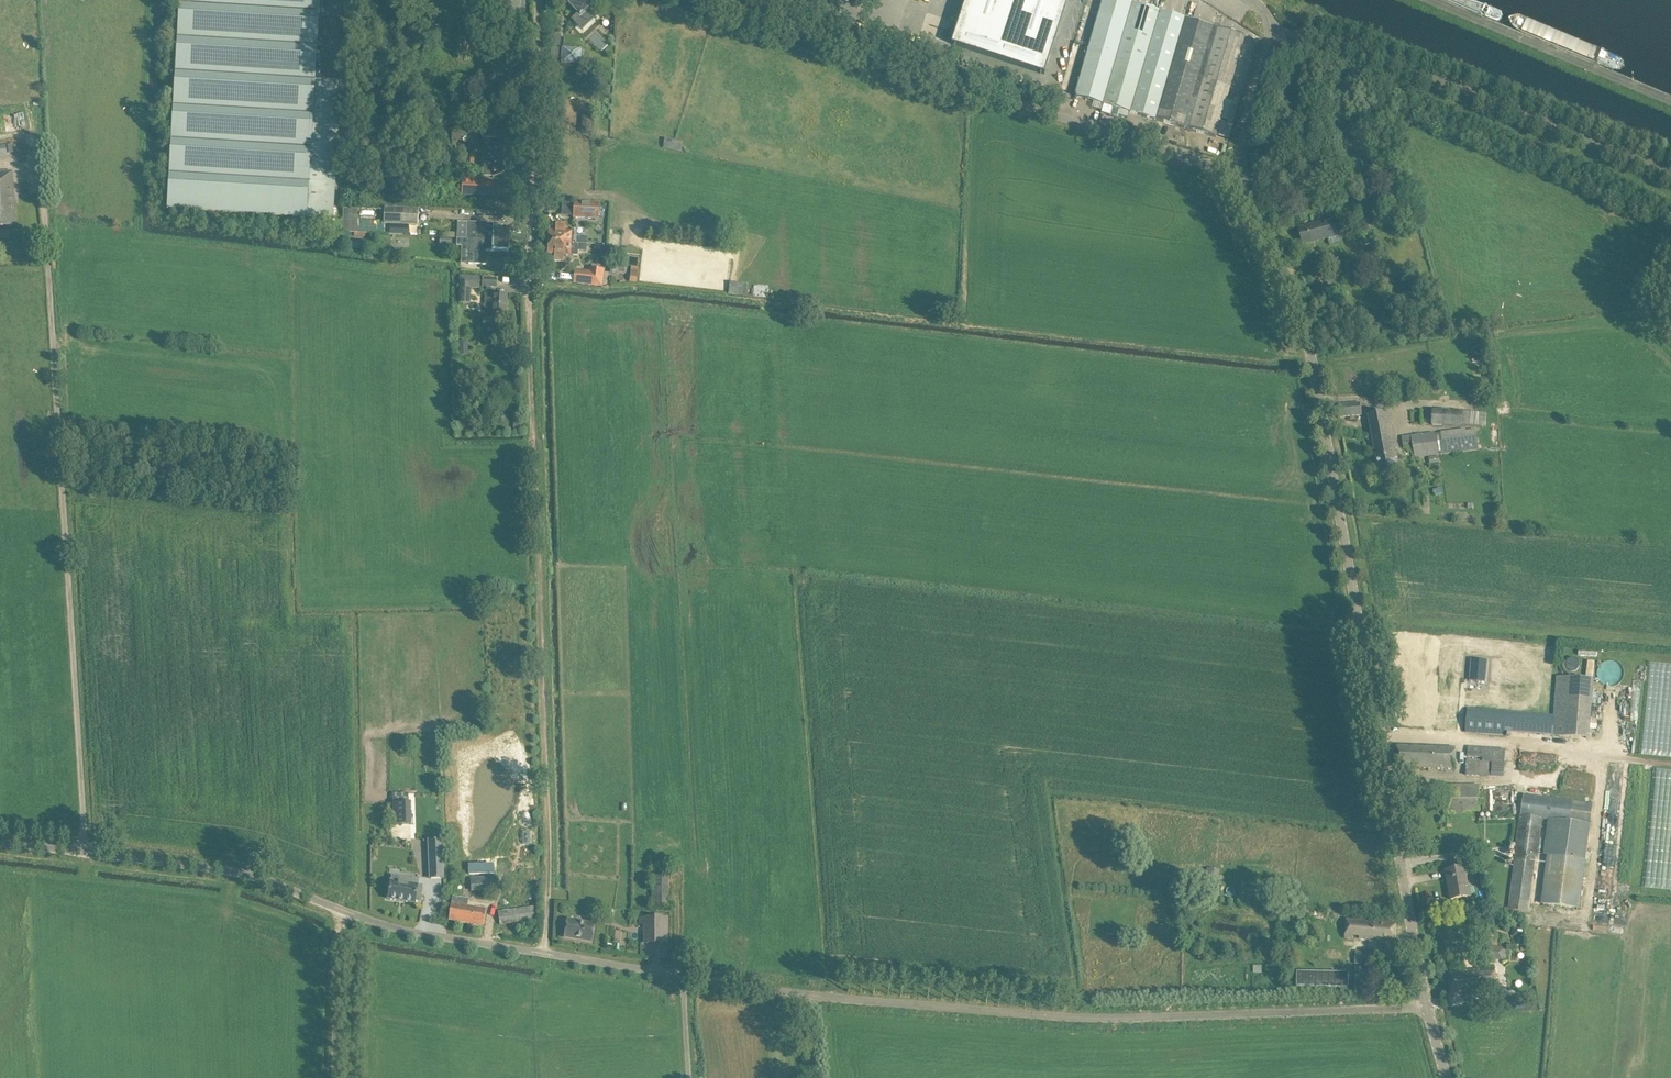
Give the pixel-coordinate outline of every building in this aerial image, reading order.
[(315,81),(320,0),(180,0),(167,209),(332,219),(341,82),(315,81)] [(521,0),(497,0),(496,10),(495,23),(510,24),(510,32),(521,32),(522,24),(523,24),(523,15),(520,15),(521,0)] [(567,2),(578,13),(571,19),(572,20),(574,20),(582,29),(595,18),(596,18),(597,17),(589,9),(589,10),(588,9),(594,2),(592,0),(569,0),(567,2)] [(951,44),(1044,74),(1069,0),(966,0),(951,44)] [(1133,3),(1122,0),(1103,0),(1075,96),(1103,104),(1133,3)] [(1129,112),(1139,79),(1159,11),(1133,3),(1103,104),(1129,112)] [(1166,87),(1186,19),(1159,11),(1139,79),(1166,87)] [(587,35),(599,22),(597,19),(584,32),(587,35)] [(1245,36),(1224,30),(1186,19),(1166,87),(1156,120),(1216,137),(1245,36)] [(600,22),(587,36),(602,50),(609,43),(605,39),(611,33),(600,22)] [(561,62),(561,63),(562,63),(580,65),(581,65),(581,64),(582,51),(582,50),(581,50),(563,49),(562,48),(561,62)] [(1156,120),(1166,87),(1139,79),(1129,112),(1156,120)] [(581,128),(581,133),(591,134),(592,113),(582,113),(581,128)] [(452,136),(473,137),(472,150),(484,151),(485,127),(452,125),(452,136)] [(507,140),(507,128),(485,127),(484,151),(484,159),(513,161),(514,145),(504,144),(504,140),(507,140)] [(668,138),(667,147),(684,150),(685,140),(668,138)] [(465,164),(475,164),(476,154),(465,153),(465,164)] [(512,177),(513,161),(484,159),(483,176),(512,177)] [(0,172),(0,226),(16,225),(12,171),(0,172)] [(491,181),(478,180),(478,190),(491,190),(491,181)] [(599,218),(599,203),(575,202),(574,217),(599,218)] [(358,208),(345,207),(343,207),(342,232),(357,233),(358,208)] [(419,208),(403,207),(385,207),(384,224),(390,224),(400,224),(418,225),(419,208)] [(1370,215),(1363,217),(1366,230),(1373,228),(1370,215)] [(1303,244),(1328,238),(1329,245),(1341,242),(1344,240),(1345,237),(1344,234),(1343,233),(1341,232),(1339,233),(1336,219),(1299,228),(1303,244)] [(466,238),(509,240),(510,228),(487,227),(488,223),(467,222),(466,238)] [(390,224),(389,234),(399,234),(400,224),(390,224)] [(576,231),(564,230),(565,224),(556,224),(556,230),(549,230),(548,242),(578,243),(587,243),(587,236),(576,236),(576,231)] [(439,246),(452,247),(452,238),(440,237),(439,246)] [(509,252),(509,240),(466,238),(466,240),(456,239),(456,246),(470,247),(469,264),(486,265),(486,251),(509,252)] [(365,248),(366,241),(352,240),(351,247),(365,248)] [(578,255),(578,243),(548,242),(548,254),(555,254),(555,260),(563,261),(564,254),(578,255)] [(602,287),(604,270),(590,268),(590,271),(576,270),(574,284),(602,287)] [(637,283),(638,275),(630,274),(630,282),(637,283)] [(480,289),(480,278),(460,277),(460,282),(459,303),(470,304),(471,288),(480,289)] [(496,287),(497,279),(482,278),(482,286),(496,287)] [(733,281),(731,293),(749,296),(751,283),(733,281)] [(1404,285),(1396,287),(1400,302),(1413,298),(1409,285),(1404,287),(1404,285)] [(496,313),(506,314),(507,295),(492,294),(485,294),(485,313),(492,313),(491,319),(483,318),(482,328),(496,328),(497,319),(496,319),(496,313)] [(469,355),(468,344),(467,341),(461,341),(459,344),(459,356),(469,355)] [(1339,405),(1340,417),(1362,415),(1361,403),(1339,405)] [(1425,422),(1432,422),(1432,426),(1463,427),(1463,426),(1486,427),(1486,413),(1425,410),(1425,422)] [(1380,475),(1397,472),(1395,458),(1398,458),(1389,411),(1369,415),(1380,475)] [(1478,448),(1477,434),(1476,430),(1466,431),(1466,429),(1440,432),(1442,452),(1478,448)] [(1436,433),(1436,432),(1404,436),(1402,436),(1403,444),(1405,444),(1412,443),(1413,446),(1415,455),(1438,452),(1436,433)] [(1472,659),(1470,680),(1485,682),(1487,661),(1472,659)] [(1588,660),(1586,675),(1595,676),(1597,661),(1588,660)] [(1558,676),(1555,716),(1553,736),(1589,738),(1594,679),(1558,676)] [(1466,731),(1466,732),(1507,735),(1507,732),(1509,712),(1468,709),(1466,731)] [(1456,770),(1456,748),(1397,745),(1397,767),(1456,770)] [(1504,768),(1506,750),(1506,749),(1469,747),(1468,756),(1483,757),(1483,760),(1467,760),(1467,764),(1466,764),(1466,766),(1467,766),(1466,775),(1491,776),(1492,767),(1504,768)] [(1656,769),(1655,778),(1670,779),(1670,770),(1656,769)] [(1445,785),(1445,786),(1445,815),(1480,815),(1480,785),(1445,785)] [(412,824),(412,802),(409,802),(408,791),(392,792),(393,802),(393,824),(412,824)] [(1524,796),(1522,815),(1543,817),(1549,818),(1551,819),(1591,823),(1593,804),(1524,796)] [(1520,815),(1509,909),(1529,912),(1536,857),(1538,857),(1538,855),(1543,817),(1522,815),(1520,815)] [(1551,853),(1545,904),(1580,909),(1584,877),(1588,877),(1590,860),(1586,859),(1591,823),(1551,819),(1547,852),(1551,853)] [(444,866),(443,839),(428,839),(429,867),(444,866)] [(1485,881),(1489,881),(1488,867),(1487,867),(1486,864),(1483,861),(1478,862),(1479,869),(1481,869),(1482,874),(1484,873),(1485,881)] [(469,869),(469,874),(493,873),(493,864),(492,864),(469,865),(469,869)] [(1471,896),(1466,867),(1446,870),(1448,879),(1450,878),(1452,889),(1450,889),(1451,900),(1471,896)] [(1206,868),(1205,881),(1216,882),(1217,869),(1206,868)] [(665,895),(665,876),(653,876),(652,894),(652,903),(665,904),(665,895)] [(419,880),(401,877),(400,882),(391,881),(390,887),(388,886),(387,896),(388,897),(388,899),(415,903),(416,901),(418,901),(419,895),(422,895),(423,886),(418,885),(419,880)] [(493,888),(492,878),(470,879),(471,890),(493,888)] [(511,903),(507,926),(529,929),(535,894),(518,891),(516,904),(511,903)] [(486,910),(465,906),(466,899),(452,897),(449,920),(484,926),(486,910)] [(1479,925),(1493,926),(1493,918),(1480,917),(1479,925)] [(641,918),(641,924),(646,924),(646,943),(663,943),(669,943),(669,918),(663,918),(641,918)] [(1395,941),(1396,925),(1397,923),(1347,919),(1345,938),(1353,938),(1353,936),(1360,936),(1359,938),(1395,941)] [(592,941),(594,924),(568,920),(565,937),(592,941)] [(1305,936),(1315,937),(1316,929),(1306,928),(1305,936)] [(1522,928),(1513,929),(1513,937),(1523,937),(1522,928)] [(1497,946),(1500,936),(1490,934),(1488,943),(1497,946)] [(1506,960),(1508,947),(1484,945),(1482,958),(1506,960)] [(1374,961),(1374,952),(1364,951),(1364,952),(1363,960),(1374,961)] [(1495,968),(1450,971),(1451,995),(1497,992),(1495,968)]
